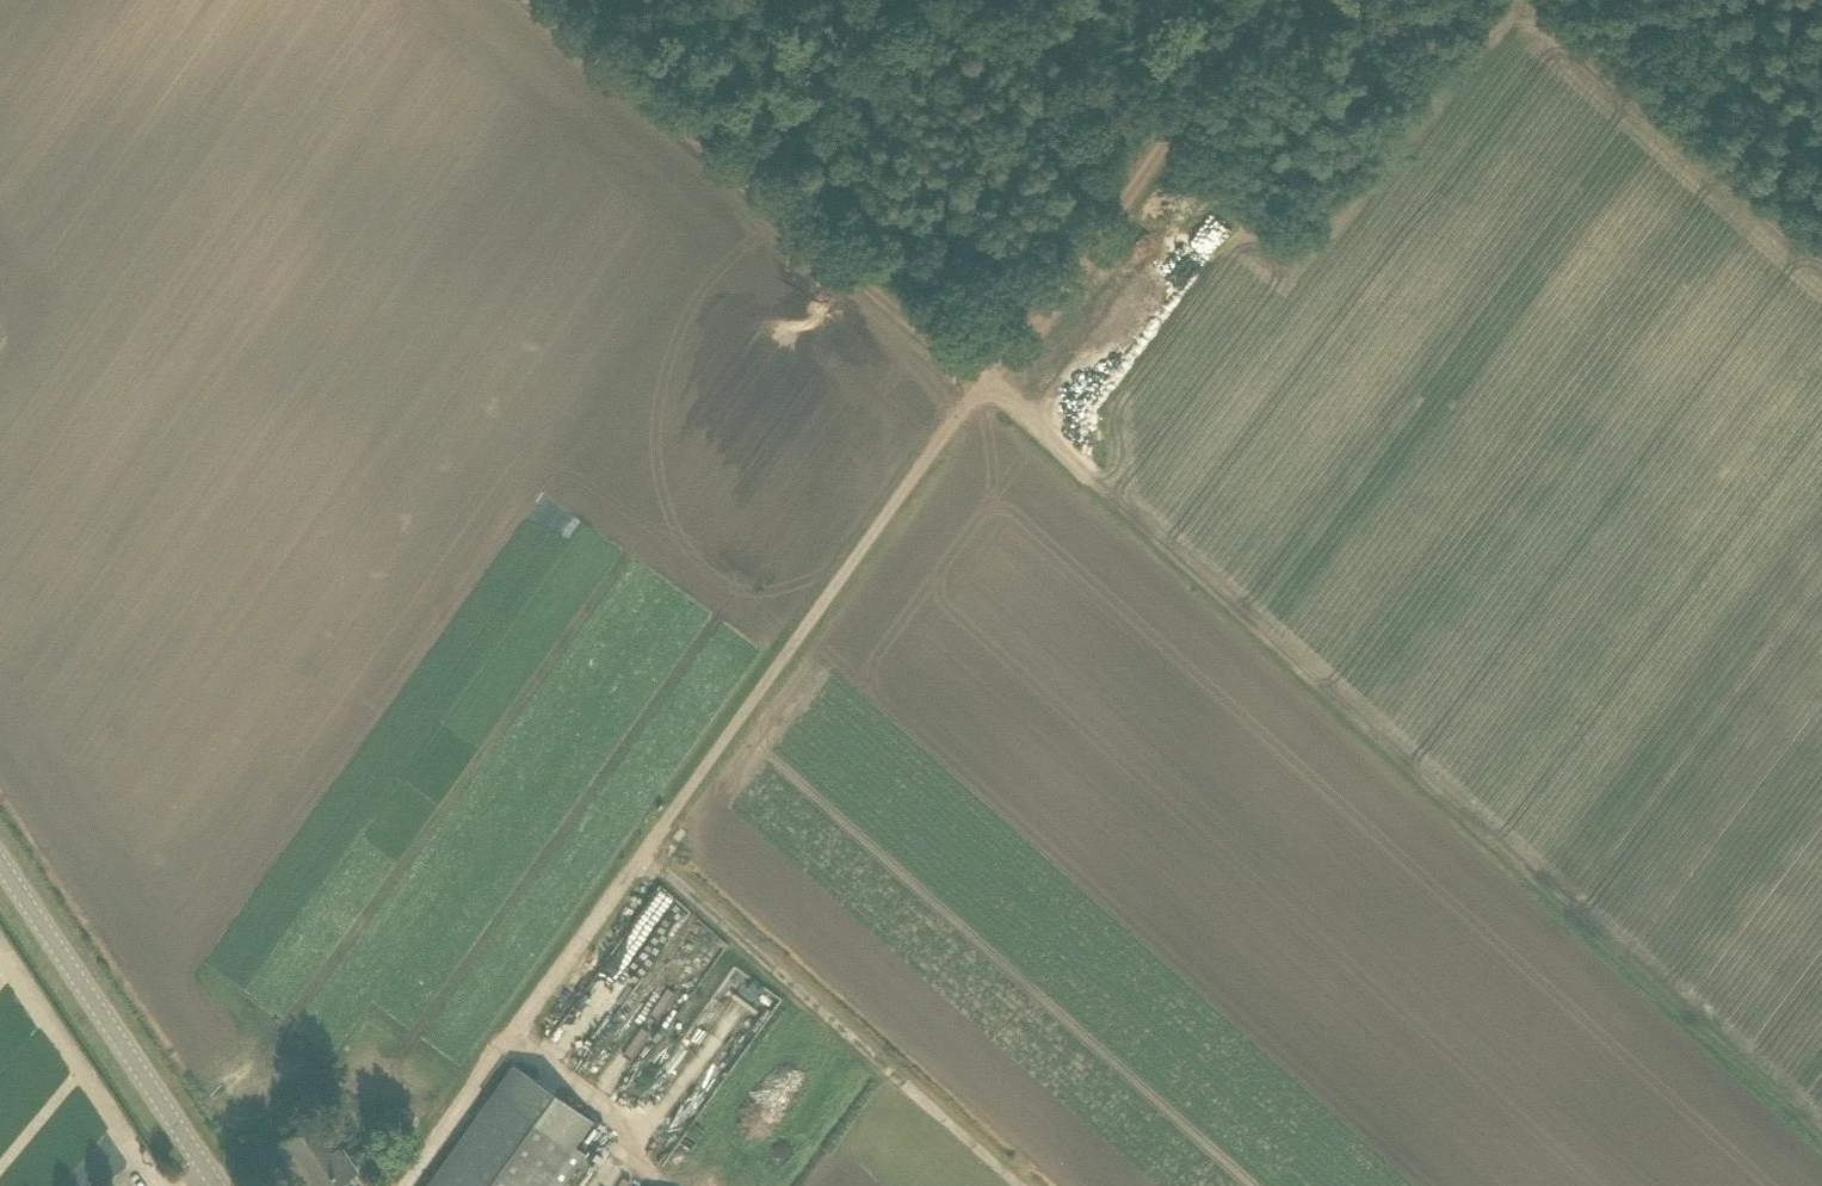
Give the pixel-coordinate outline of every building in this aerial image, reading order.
[(656,885),(619,941),(624,944),(618,952),(635,963),(645,948),(650,951),(652,947),(660,952),(689,907),(656,885)] [(496,1092),(429,1185),(563,1185),(584,1156),(575,1149),(594,1121),(515,1065),(496,1092)] [(307,1185),(332,1185),(355,1171),(320,1119),(283,1141),(304,1170),(298,1174),(307,1185)]
